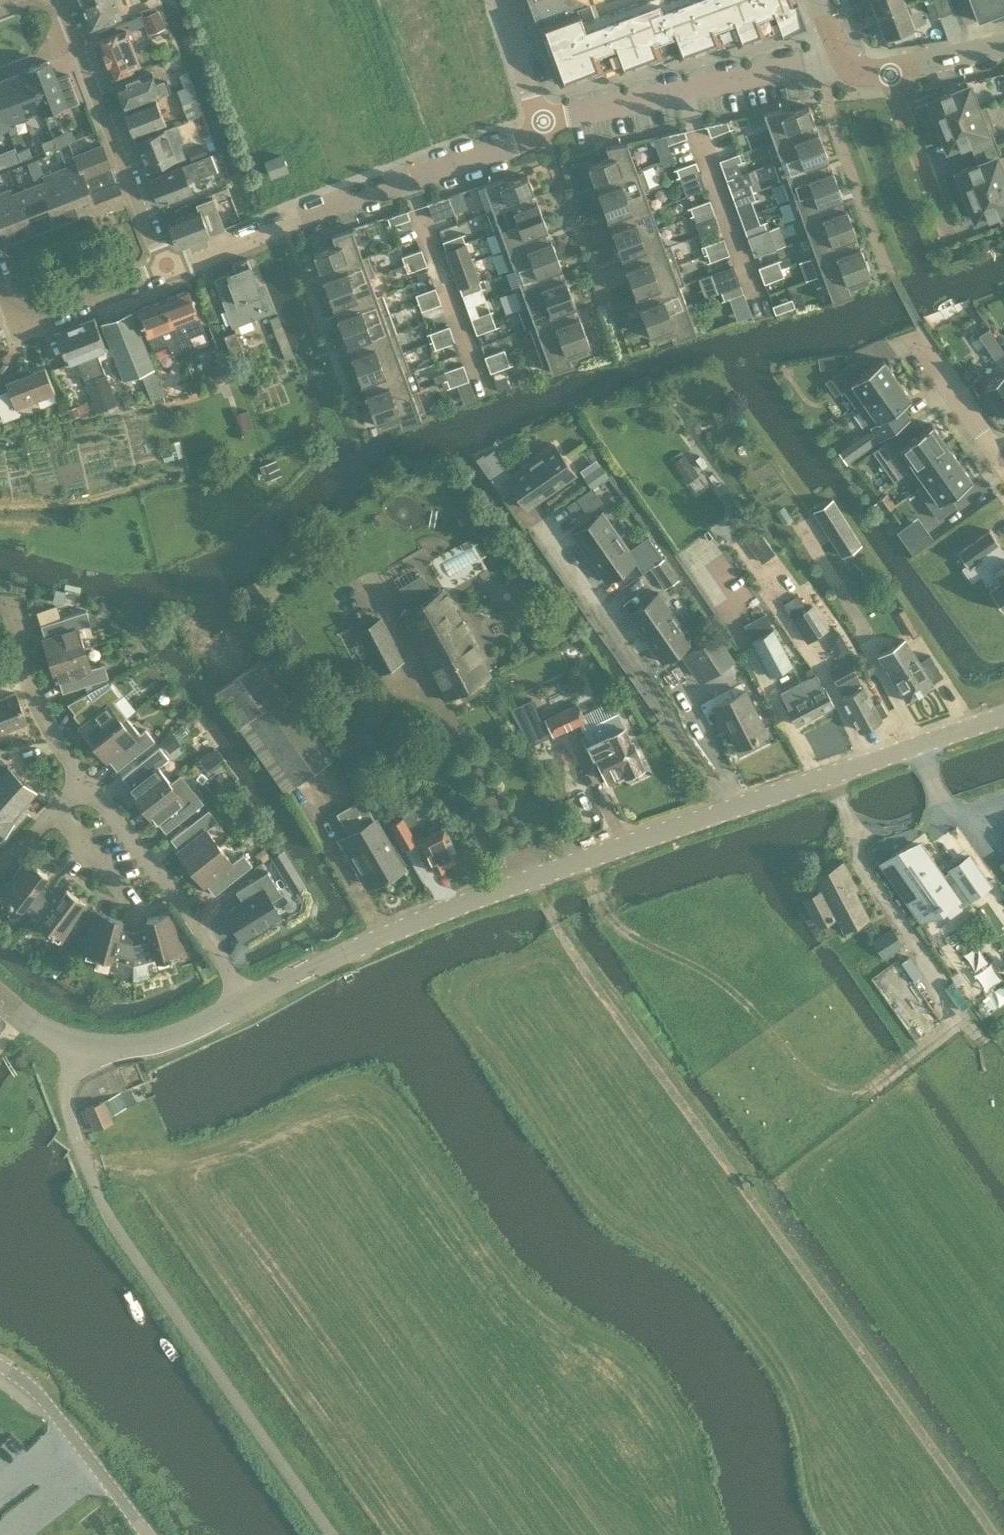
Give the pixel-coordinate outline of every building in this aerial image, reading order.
[(113,0),(94,0),(82,5),(91,28),(120,17),(113,0)] [(533,13),(559,85),(590,74),(604,69),(616,64),(619,71),(661,56),(675,51),(678,58),(720,43),(733,38),(736,45),(736,46),(767,35),(767,37),(779,33),(805,23),(797,0),(528,0),(533,13)] [(876,17),(906,5),(904,0),(869,0),(876,17)] [(939,17),(955,11),(951,0),(933,0),(939,17)] [(977,19),(975,20),(976,24),(977,23),(977,22),(1003,12),(1003,0),(970,0),(977,19)] [(906,5),(876,17),(885,39),(904,32),(914,28),(906,5)] [(158,9),(141,16),(148,34),(165,26),(158,9)] [(914,28),(904,32),(906,38),(916,34),(914,28)] [(106,69),(108,74),(108,75),(111,74),(112,77),(132,69),(131,67),(139,64),(126,32),(118,35),(118,33),(98,41),(99,44),(97,47),(100,53),(103,51),(108,64),(106,69)] [(25,69),(26,70),(40,107),(41,110),(62,102),(64,108),(79,102),(68,74),(55,79),(48,60),(25,69)] [(26,70),(8,77),(22,114),(40,107),(26,70)] [(120,99),(124,108),(158,95),(159,97),(167,94),(163,83),(155,86),(150,72),(115,85),(116,88),(114,91),(116,97),(120,99)] [(179,75),(178,76),(183,87),(184,87),(186,86),(188,85),(183,74),(181,75),(179,75)] [(0,80),(0,110),(4,121),(5,120),(22,114),(8,77),(0,80)] [(939,99),(929,103),(932,112),(929,113),(934,125),(976,110),(967,88),(950,95),(949,92),(939,97),(939,99)] [(194,100),(181,105),(186,119),(199,114),(203,113),(198,99),(194,100)] [(132,135),(165,123),(156,100),(123,112),(132,135)] [(774,141),(813,127),(811,122),(814,121),(808,106),(786,114),(785,109),(763,113),(774,141)] [(976,110),(934,125),(941,142),(944,141),(947,149),(958,145),(958,147),(968,143),(972,153),(996,144),(991,132),(995,130),(985,106),(976,110)] [(706,126),(710,136),(729,128),(727,121),(729,120),(703,125),(704,127),(706,126)] [(164,130),(135,141),(147,172),(184,157),(178,142),(183,140),(177,125),(164,130)] [(781,160),(822,145),(817,131),(815,132),(813,127),(774,141),(781,160)] [(686,129),(661,135),(661,136),(663,135),(667,144),(686,137),(684,131),(686,130),(686,129)] [(42,143),(45,150),(56,146),(53,138),(42,143)] [(187,150),(192,162),(213,154),(214,153),(210,141),(187,150)] [(598,185),(637,171),(627,143),(605,147),(609,158),(588,166),(593,181),(596,180),(598,185)] [(972,153),(976,164),(966,168),(967,170),(957,174),(960,183),(957,184),(962,197),(1003,181),(1003,156),(1001,157),(996,144),(972,153)] [(782,181),(827,165),(825,160),(827,159),(822,145),(781,160),(773,163),(780,181),(782,181)] [(108,208),(123,202),(102,146),(74,157),(76,165),(43,177),(45,182),(10,195),(8,190),(0,193),(0,228),(5,242),(94,209),(96,212),(108,208)] [(28,148),(17,152),(20,160),(31,155),(28,148)] [(668,148),(657,152),(660,160),(671,156),(668,148)] [(15,149),(4,153),(8,164),(19,160),(15,149)] [(738,153),(719,160),(722,168),(741,161),(738,153)] [(192,162),(149,179),(160,205),(161,204),(191,193),(188,183),(220,171),(213,154),(192,162)] [(271,176),(289,170),(283,155),(265,161),(271,176)] [(40,170),(35,158),(25,162),(29,174),(40,170)] [(676,168),(679,176),(698,169),(695,161),(676,168)] [(789,201),(836,183),(831,169),(829,170),(827,165),(782,181),(789,201)] [(644,190),(649,188),(642,169),(637,171),(598,185),(600,190),(597,191),(602,205),(644,190)] [(698,169),(679,176),(682,184),(685,195),(705,188),(701,177),(698,169)] [(493,211),(532,196),(530,191),(533,190),(527,175),(505,183),(503,178),(483,185),(493,211)] [(962,197),(968,213),(971,212),(975,220),(985,216),(986,218),(996,215),(1000,225),(1003,224),(1003,181),(962,197)] [(733,199),(753,192),(749,183),(730,190),(733,199)] [(802,218),(841,203),(839,198),(841,197),(836,183),(789,201),(796,220),(802,218)] [(612,223),(651,209),(644,190),(602,205),(607,219),(610,218),(612,223)] [(755,199),(753,192),(733,199),(736,206),(755,199)] [(448,196),(426,203),(427,204),(433,221),(435,220),(454,213),(451,204),(448,196)] [(500,230),(541,215),(536,201),(534,202),(532,196),(493,211),(487,213),(494,232),(500,230)] [(176,246),(224,228),(212,198),(196,204),(198,210),(167,222),(176,246)] [(693,215),(712,208),(709,200),(690,207),(693,215)] [(809,237),(850,222),(845,208),(843,209),(841,203),(802,218),(809,237)] [(715,216),(712,208),(693,215),(695,223),(715,216)] [(402,229),(412,226),(409,218),(410,218),(407,211),(409,210),(409,209),(384,217),(384,218),(387,217),(390,225),(400,222),(402,229)] [(616,243),(658,228),(651,209),(612,223),(613,228),(611,229),(616,243)] [(507,249),(546,235),(544,229),(546,228),(541,215),(500,230),(507,249)] [(747,237),(767,230),(763,222),(744,229),(747,237)] [(816,256),(855,242),(853,237),(855,236),(850,222),(809,237),(816,256)] [(323,272),(362,258),(351,228),(331,235),(335,246),(313,254),(319,268),(321,268),(323,272)] [(626,262),(665,247),(658,228),(616,243),(621,257),(624,256),(626,262)] [(767,230),(747,237),(750,245),(754,256),(773,249),(769,237),(767,230)] [(445,250),(465,243),(462,234),(442,241),(445,250)] [(514,268),(555,253),(550,239),(548,240),(546,235),(507,249),(501,251),(508,270),(514,268)] [(707,253),(726,246),(723,238),(704,245),(707,253)] [(857,247),(855,242),(816,256),(810,258),(817,277),(823,275),(864,260),(859,246),(857,247)] [(465,243),(445,250),(452,269),(472,262),(467,250),(465,243)] [(630,282),(677,265),(670,245),(665,247),(626,262),(627,267),(625,268),(630,282)] [(729,254),(726,246),(707,253),(709,261),(729,254)] [(404,265),(424,257),(421,249),(401,256),(404,265)] [(521,287),(560,273),(558,268),(560,267),(555,253),(514,268),(521,287)] [(375,275),(368,256),(362,258),(323,272),(325,278),(322,279),(327,293),(369,277),(375,275)] [(427,265),(424,257),(404,265),(407,272),(427,265)] [(232,326),(268,312),(247,258),(232,263),(235,272),(230,274),(229,272),(225,273),(226,275),(215,279),(232,326)] [(761,276),(781,269),(777,260),(758,267),(761,276)] [(869,274),(864,260),(823,275),(832,303),(852,295),(850,288),(869,281),(867,275),(869,274)] [(472,262),(452,269),(456,279),(459,288),(479,281),(475,272),(472,262)] [(638,295),(639,300),(679,286),(684,284),(677,265),(630,282),(635,296),(638,295)] [(717,293),(721,291),(740,284),(733,265),(710,273),(717,293)] [(783,276),(781,269),(761,276),(764,283),(783,276)] [(522,308),(569,291),(564,277),(562,278),(560,273),(521,287),(515,289),(522,308)] [(369,277),(327,293),(333,307),(335,306),(337,311),(376,296),(369,277)] [(481,288),(479,281),(459,288),(462,295),(481,288)] [(743,292),(740,284),(721,291),(723,299),(743,292)] [(644,320),(685,305),(679,286),(639,300),(641,305),(639,306),(644,320)] [(418,303),(438,296),(435,287),(415,295),(418,303)] [(162,300),(181,349),(192,344),(189,336),(203,331),(188,290),(162,300)] [(569,291),(522,308),(529,328),(574,311),(572,306),(574,305),(569,291)] [(382,294),(376,296),(337,311),(339,316),(336,317),(341,331),(389,313),(382,294)] [(441,303),(438,296),(418,303),(421,310),(441,303)] [(792,299),(772,306),(775,313),(794,306),(792,299)] [(170,353),(181,349),(162,300),(136,309),(152,350),(167,345),(170,353)] [(698,323),(691,303),(685,305),(644,320),(649,334),(651,333),(654,339),(673,332),(675,340),(695,332),(693,325),(698,323)] [(131,311),(100,322),(108,342),(122,379),(140,372),(151,400),(165,394),(154,366),(152,367),(131,311)] [(473,326),(493,319),(490,311),(470,318),(473,326)] [(536,347),(583,330),(578,316),(576,317),(574,311),(529,328),(536,347)] [(396,333),(389,313),(341,331),(346,345),(349,344),(351,349),(396,333)] [(93,317),(74,325),(94,377),(104,373),(96,352),(105,348),(93,317)] [(495,327),(493,319),(473,326),(476,334),(495,327)] [(94,377),(74,325),(55,332),(67,363),(76,360),(84,381),(94,377)] [(432,341),(452,334),(449,325),(429,333),(432,341)] [(1003,351),(988,328),(978,335),(994,358),(1003,351)] [(588,343),(583,330),(536,347),(543,367),(549,365),(551,372),(571,365),(569,357),(588,350),(586,344),(588,343)] [(233,359),(244,355),(236,332),(224,336),(233,359)] [(403,352),(396,333),(351,349),(353,354),(350,355),(355,369),(403,352)] [(455,341),(452,334),(432,341),(435,349),(455,341)] [(487,365),(507,357),(503,349),(484,356),(487,365)] [(410,371),(403,352),(355,369),(360,383),(363,382),(365,388),(410,371)] [(509,365),(507,357),(487,365),(490,372),(509,365)] [(222,359),(209,364),(216,383),(229,378),(222,359)] [(824,381),(834,395),(842,389),(854,407),(895,379),(882,360),(861,374),(852,361),(824,381)] [(446,379),(466,372),(463,364),(443,371),(446,379)] [(21,376),(5,382),(8,390),(0,393),(0,412),(3,419),(18,413),(16,407),(55,392),(45,367),(21,376)] [(364,394),(369,407),(417,390),(420,389),(413,370),(410,371),(365,388),(367,393),(364,394)] [(1003,371),(997,376),(984,385),(1003,414),(1003,372),(1003,371)] [(469,380),(466,372),(446,379),(449,387),(469,380)] [(104,373),(94,377),(107,408),(117,405),(105,373),(104,373)] [(94,377),(84,381),(96,412),(107,408),(94,377)] [(895,379),(854,407),(878,439),(909,418),(900,406),(910,399),(895,379)] [(253,386),(251,390),(252,394),(256,396),(260,395),(262,391),(261,387),(257,385),(253,386)] [(424,410),(417,390),(369,407),(374,421),(377,420),(379,426),(398,419),(401,427),(421,420),(418,412),(424,410)] [(130,391),(121,394),(125,404),(134,400),(130,391)] [(76,405),(66,409),(70,418),(80,414),(76,405)] [(239,421),(241,430),(252,427),(247,410),(235,413),(237,422),(239,421)] [(931,423),(920,431),(912,421),(884,441),(891,453),(894,451),(908,472),(946,444),(931,423)] [(237,432),(237,437),(240,440),(244,440),(247,437),(247,433),(245,430),(240,430),(237,432)] [(577,474),(554,442),(504,477),(526,510),(577,474)] [(910,470),(920,485),(957,459),(946,444),(910,470)] [(277,459),(258,465),(264,482),(282,475),(277,459)] [(971,480),(957,459),(920,485),(917,488),(938,518),(956,506),(949,495),(971,480)] [(887,493),(876,500),(883,511),(894,503),(887,493)] [(576,498),(566,505),(571,512),(581,505),(576,498)] [(842,554),(861,542),(833,498),(814,510),(842,554)] [(591,518),(570,532),(571,533),(605,582),(635,561),(642,572),(663,558),(647,537),(629,549),(602,510),(591,518)] [(923,525),(903,540),(912,552),(932,538),(923,525)] [(742,536),(761,562),(774,552),(755,526),(742,536)] [(958,551),(967,564),(979,556),(987,568),(980,572),(990,586),(988,588),(1003,610),(1003,554),(997,544),(998,543),(989,530),(958,551)] [(470,539),(461,544),(464,550),(474,545),(470,539)] [(664,558),(651,568),(659,579),(672,570),(664,558)] [(489,673),(443,589),(401,613),(447,696),(489,673)] [(55,591),(52,604),(63,606),(65,593),(63,592),(55,591)] [(693,641),(658,591),(627,612),(662,662),(693,641)] [(806,608),(797,594),(783,603),(807,642),(828,629),(812,604),(806,608)] [(50,660),(85,649),(78,629),(92,624),(87,611),(42,625),(46,638),(43,639),(50,660)] [(773,628),(772,628),(764,614),(744,625),(751,639),(750,639),(769,676),(792,664),(773,628)] [(378,621),(358,630),(365,645),(379,673),(403,662),(383,618),(378,621)] [(734,660),(717,634),(682,657),(699,683),(734,660)] [(942,674),(928,653),(917,659),(904,638),(878,654),(906,699),(932,682),(931,681),(942,674)] [(91,668),(85,649),(50,660),(57,681),(59,680),(63,693),(109,678),(104,664),(91,668)] [(283,790),(331,756),(261,657),(214,690),(237,723),(283,790)] [(860,728),(880,717),(879,717),(889,712),(883,700),(873,706),(862,685),(862,684),(849,662),(833,671),(840,683),(841,683),(846,693),(842,696),(860,728)] [(797,723),(833,704),(823,687),(822,688),(815,675),(781,693),(797,723)] [(87,692),(67,703),(75,713),(74,715),(82,725),(80,727),(94,744),(127,718),(114,701),(120,696),(111,685),(93,700),(87,692)] [(754,739),(767,732),(745,690),(712,707),(724,731),(729,728),(738,746),(754,738),(754,739)] [(28,722),(16,693),(0,699),(0,733),(28,722)] [(530,698),(509,708),(529,745),(548,736),(530,698)] [(585,720),(577,702),(544,718),(553,735),(585,720)] [(617,713),(581,730),(587,742),(594,757),(591,758),(600,777),(603,776),(605,781),(625,771),(626,772),(630,772),(638,768),(642,764),(623,725),(617,713)] [(127,718),(94,744),(108,761),(110,760),(118,770),(155,741),(146,729),(140,734),(127,718)] [(171,731),(160,740),(165,746),(176,737),(171,731)] [(160,747),(123,777),(131,787),(129,789),(143,806),(171,783),(158,767),(169,758),(160,747)] [(37,790),(9,765),(0,775),(0,838),(6,832),(8,834),(29,810),(26,808),(29,804),(27,802),(37,790)] [(171,783),(143,806),(156,823),(158,822),(166,832),(204,802),(195,791),(182,775),(171,783)] [(388,873),(401,865),(362,798),(337,813),(348,833),(340,838),(350,856),(353,854),(372,885),(385,877),(386,878),(390,876),(388,873)] [(191,868),(220,845),(207,829),(218,820),(209,809),(171,839),(179,849),(178,850),(191,868)] [(404,817),(391,824),(403,847),(416,841),(404,817)] [(460,849),(462,845),(458,836),(452,835),(448,836),(443,827),(420,839),(425,849),(419,852),(426,866),(432,863),(435,871),(444,866),(443,864),(458,857),(455,852),(460,849)] [(902,848),(881,863),(920,918),(939,905),(942,910),(958,899),(961,903),(969,897),(988,884),(968,855),(948,869),(949,869),(941,874),(919,843),(905,853),(902,848)] [(233,862),(220,845),(191,868),(205,885),(207,884),(215,894),(252,864),(244,853),(233,862)] [(52,889),(42,882),(48,874),(28,859),(10,883),(6,880),(0,888),(0,896),(10,904),(13,900),(23,908),(24,907),(34,914),(52,889)] [(288,860),(278,866),(284,876),(294,870),(288,860)] [(844,928),(867,916),(853,889),(857,887),(843,860),(838,863),(839,864),(816,876),(823,889),(804,898),(818,924),(837,914),(844,928)] [(225,912),(241,938),(279,915),(270,900),(280,894),(267,872),(241,888),(247,899),(225,912)] [(62,897),(52,889),(34,914),(43,921),(42,922),(52,929),(49,933),(64,944),(74,931),(71,928),(88,904),(68,889),(62,897)] [(987,898),(995,910),(1003,904),(1003,894),(1001,889),(987,898)] [(85,938),(81,955),(98,960),(96,968),(108,971),(111,958),(112,957),(134,963),(135,932),(120,928),(123,918),(98,911),(90,940),(85,938)] [(135,932),(134,963),(157,957),(157,958),(169,955),(170,960),(188,955),(184,939),(179,940),(172,912),(147,918),(149,928),(135,932)] [(903,944),(891,928),(871,941),(883,958),(903,944)] [(215,972),(210,964),(201,969),(206,977),(215,972)] [(103,1101),(85,1109),(94,1129),(111,1121),(103,1101)]
